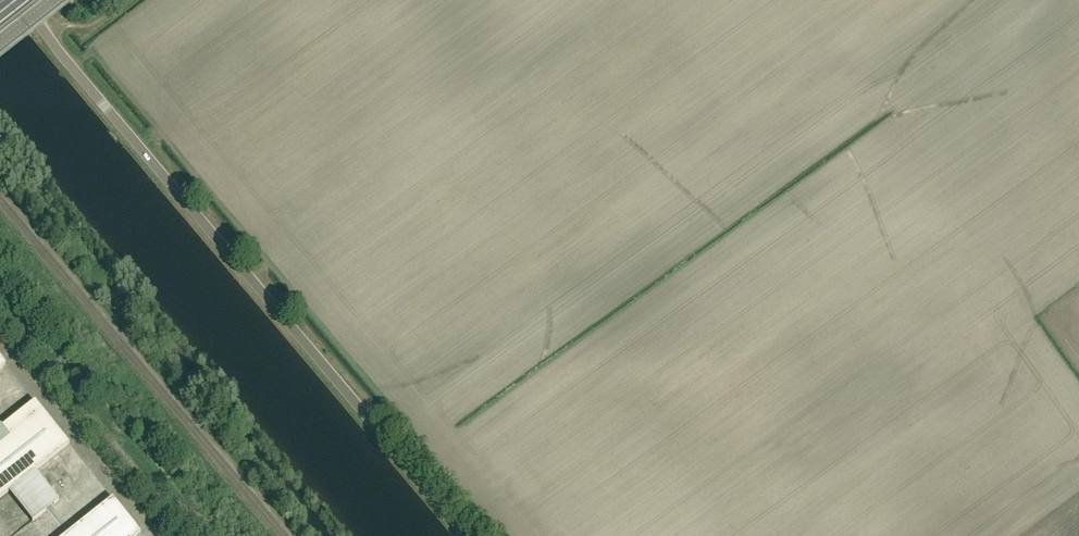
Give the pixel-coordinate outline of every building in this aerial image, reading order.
[(21,397),(30,390),(27,386),(18,393),(21,397)] [(69,443),(41,408),(0,441),(0,499),(69,443)] [(140,532),(113,497),(64,535),(135,535),(140,532)]
